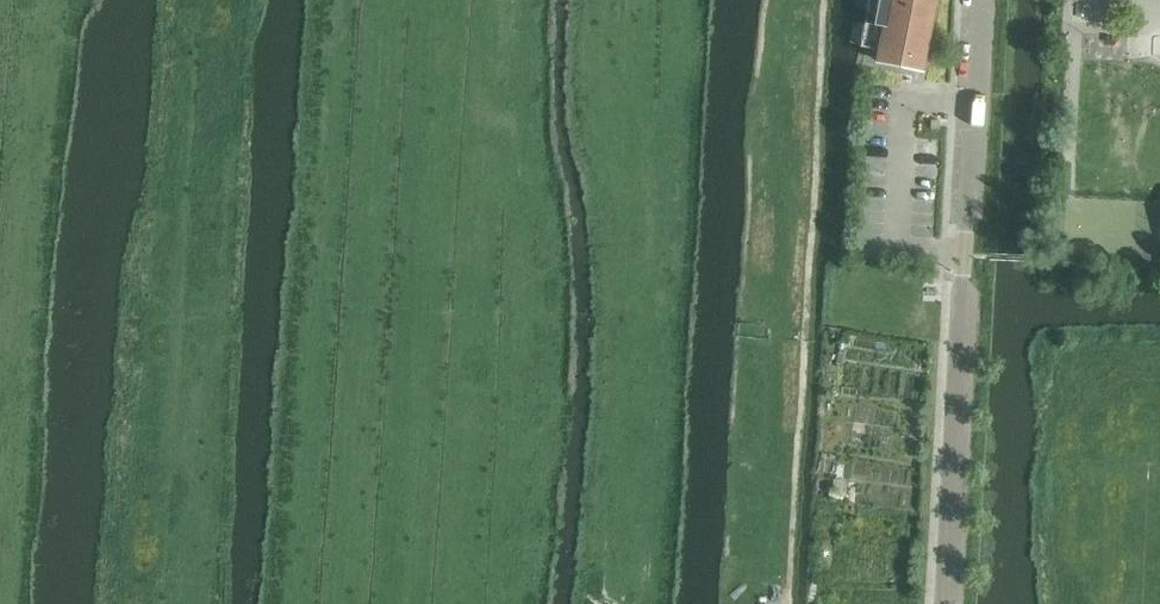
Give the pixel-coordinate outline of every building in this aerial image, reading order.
[(860,47),(916,58),(927,0),(869,0),(860,47)]
